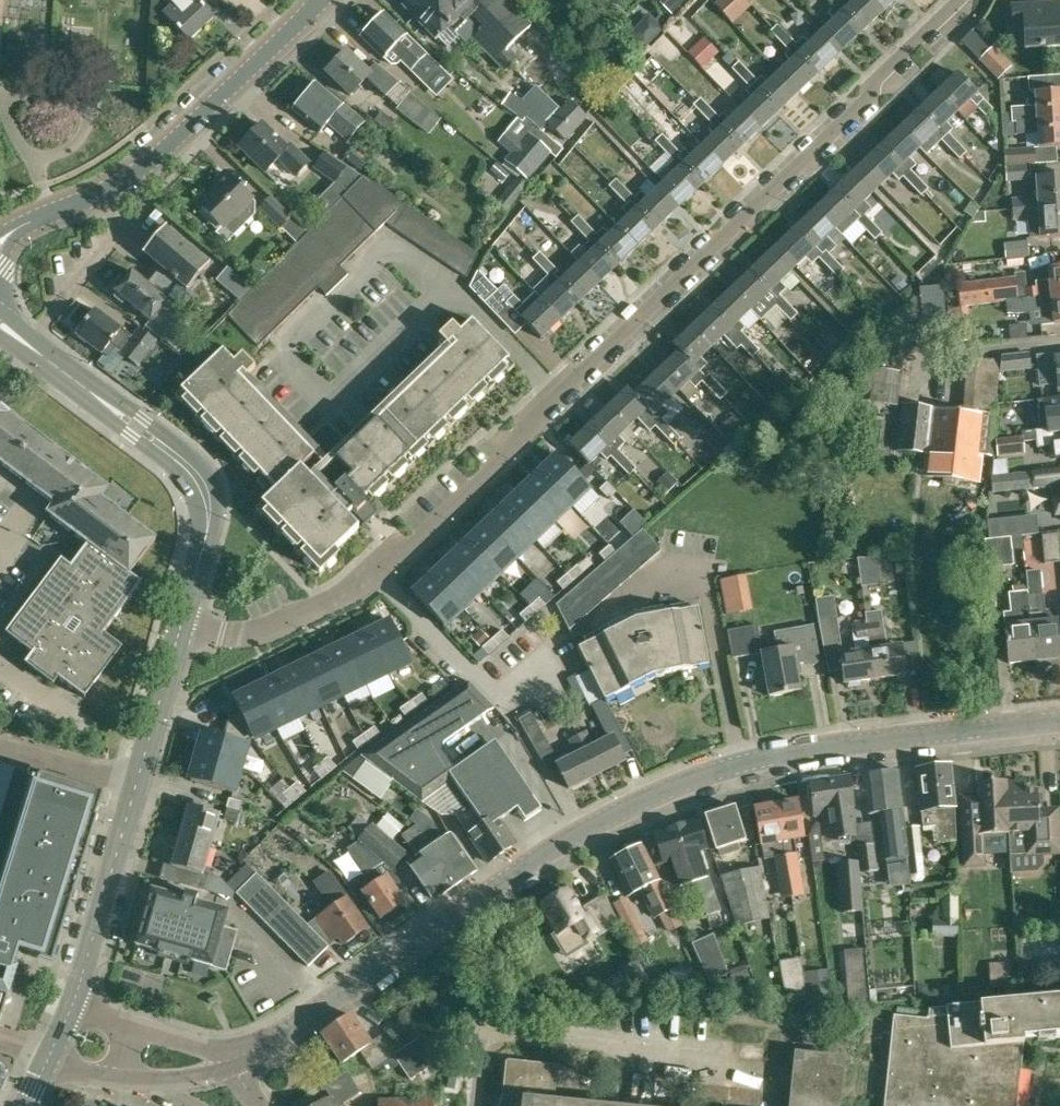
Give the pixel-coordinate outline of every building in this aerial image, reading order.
[(173,5),(163,15),(189,42),(214,18),(196,0),(168,0),(173,5)] [(459,0),(404,0),(401,3),(436,38),(437,37),(447,47),(458,36),(454,32),(472,14),(459,0)] [(472,14),(484,26),(472,38),(505,71),(516,60),(506,49),(530,25),(506,0),(459,0),(472,14)] [(761,5),(756,0),(729,0),(724,5),(741,23),(761,5)] [(835,9),(829,15),(833,19),(824,28),(833,38),(826,45),(836,55),(862,30),(837,3),(840,0),(827,0),(835,9)] [(842,0),(840,0),(837,3),(862,30),(882,12),(871,0),(853,0),(852,1),(850,0),(845,0),(843,1),(842,0)] [(882,12),(894,0),(871,0),(882,12)] [(1012,6),(1013,24),(1024,23),(1026,49),(1059,47),(1059,20),(1059,16),(1059,2),(1040,4),(1012,6)] [(429,74),(442,61),(429,48),(423,54),(404,36),(406,34),(385,13),(361,36),(383,59),(392,50),(412,69),(417,62),(429,74)] [(778,41),(786,34),(777,25),(770,32),(778,41)] [(786,34),(778,41),(787,50),(791,47),(816,74),(836,55),(826,45),(833,38),(824,28),(809,43),(804,38),(797,45),(786,34)] [(791,47),(787,50),(789,53),(786,56),(790,60),(781,69),(800,89),(816,74),(791,47)] [(998,80),(1012,66),(993,47),(979,60),(998,80)] [(564,49),(547,67),(562,83),(565,79),(580,64),(564,49)] [(396,107),(411,91),(373,62),(365,70),(346,52),(325,73),(349,96),(366,80),(384,98),(385,96),(396,107)] [(735,58),(728,65),(730,68),(731,69),(740,78),(749,88),(757,80),(747,71),(739,62),(735,58)] [(781,69),(761,88),(780,109),(800,89),(781,69)] [(956,74),(937,92),(956,113),(969,101),(976,107),(985,116),(992,109),(983,100),(976,94),(956,74)] [(1059,119),(1059,92),(1046,93),(1045,78),(1029,79),(1029,89),(1034,94),(1035,106),(1010,108),(1011,122),(1059,119)] [(348,139),(362,123),(316,84),(293,111),(319,132),(327,122),(348,139)] [(761,88),(741,108),(760,128),(780,109),(761,88)] [(956,113),(937,92),(918,111),(937,131),(939,129),(946,137),(949,134),(948,133),(952,130),(945,124),(956,113)] [(701,114),(709,107),(700,98),(693,106),(701,114)] [(567,100),(546,124),(564,140),(586,117),(567,100)] [(709,107),(701,114),(709,122),(708,122),(710,124),(714,121),(720,127),(721,127),(740,147),(760,128),(741,108),(729,119),(724,115),(720,119),(709,107)] [(388,128),(394,121),(381,111),(376,119),(388,128)] [(937,131),(918,111),(899,129),(918,149),(925,156),(942,140),(950,150),(957,143),(949,134),(946,137),(939,129),(937,131)] [(1011,122),(1011,132),(1036,130),(1037,148),(1059,147),(1059,119),(1011,122)] [(710,124),(708,122),(693,136),(702,145),(701,146),(720,166),(740,147),(721,127),(720,127),(714,121),(710,124)] [(291,145),(287,149),(262,124),(240,147),(265,172),(279,158),(296,174),(308,162),(291,145)] [(791,147),(803,136),(793,125),(781,136),(791,147)] [(899,129),(880,147),(906,174),(910,170),(916,165),(909,158),(918,149),(899,129)] [(499,142),(512,153),(506,160),(525,177),(549,149),(530,132),(521,142),(508,131),(499,142)] [(663,151),(671,144),(662,135),(654,142),(663,151)] [(966,152),(957,143),(950,150),(959,159),(966,152)] [(671,144),(663,151),(674,162),(667,168),(672,173),(661,184),(680,204),(700,185),(681,165),(683,163),(679,159),(682,156),(671,144)] [(701,146),(683,163),(681,165),(700,185),(720,166),(701,146)] [(354,147),(345,160),(360,171),(369,158),(354,147)] [(906,174),(880,147),(860,166),(870,176),(863,183),(873,193),(893,174),(899,181),(903,177),(912,186),(919,179),(910,170),(906,174)] [(1034,148),(1004,149),(1005,166),(1027,164),(1035,164),(1034,148)] [(318,170),(345,189),(356,174),(328,155),(318,170)] [(1027,164),(1005,166),(1006,182),(1029,180),(1027,164)] [(860,166),(834,192),(853,212),(854,211),(860,217),(861,218),(865,215),(871,209),(865,201),(873,193),(863,183),(870,176),(860,166)] [(217,189),(201,206),(222,226),(216,232),(226,243),(233,236),(255,214),(255,201),(252,197),(226,172),(214,185),(217,189)] [(392,227),(407,206),(363,176),(343,197),(376,232),(385,223),(392,227)] [(680,204),(661,184),(657,188),(646,177),(636,186),(642,192),(647,197),(641,203),(660,223),(680,204)] [(1059,207),(1059,177),(1035,179),(1037,202),(1032,202),(1032,199),(1010,201),(1011,211),(1059,207)] [(616,179),(612,183),(608,186),(617,195),(624,188),(616,179)] [(928,189),(919,179),(912,186),(921,195),(928,189)] [(624,188),(617,195),(626,205),(630,201),(636,208),(641,203),(647,197),(642,192),(635,199),(624,188)] [(853,212),(834,192),(815,210),(834,230),(841,237),(857,221),(860,217),(854,211),(853,212)] [(293,239),(304,228),(292,215),(291,217),(270,197),(260,207),(281,227),(293,239)] [(343,197),(312,229),(345,261),(376,232),(343,197)] [(628,216),(617,226),(636,246),(660,223),(641,203),(636,208),(630,201),(626,205),(628,206),(623,211),(628,216)] [(407,206),(392,227),(403,235),(419,213),(407,206)] [(1011,211),(1011,220),(1033,219),(1033,215),(1039,215),(1039,238),(1059,237),(1059,207),(1011,211)] [(834,230),(815,210),(796,228),(815,249),(815,248),(822,254),(825,252),(828,254),(836,247),(827,237),(834,230)] [(419,213),(403,235),(414,242),(429,220),(419,213)] [(579,231),(586,224),(578,215),(571,223),(579,231)] [(861,218),(860,217),(857,221),(866,231),(873,224),(865,215),(861,218)] [(429,220),(414,242),(424,249),(439,227),(429,220)] [(588,254),(579,263),(598,283),(617,265),(591,238),(596,234),(586,224),(579,231),(589,243),(583,249),(588,254)] [(882,233),(873,224),(866,231),(874,240),(882,233)] [(153,269),(174,286),(177,282),(187,290),(209,263),(165,226),(143,252),(157,264),(153,269)] [(597,235),(596,234),(591,238),(617,265),(636,246),(617,226),(609,234),(604,228),(597,235)] [(439,227),(424,249),(434,256),(449,234),(439,227)] [(796,228),(776,247),(786,257),(779,264),(789,274),(806,257),(812,264),(818,258),(828,268),(835,261),(828,254),(825,252),(822,254),(815,248),(815,249),(796,228)] [(345,261),(312,229),(281,259),(313,292),(319,287),(326,296),(348,274),(339,267),(345,261)] [(459,241),(449,234),(434,256),(444,263),(459,241)] [(469,248),(459,241),(444,263),(454,270),(469,248)] [(1006,259),(1030,256),(1028,241),(1004,243),(1006,259)] [(786,257),(776,247),(750,272),(776,298),(780,294),(786,288),(781,282),(789,274),(779,264),(786,257)] [(469,248),(454,270),(466,278),(478,254),(469,248)] [(540,268),(548,261),(539,252),(532,260),(540,268)] [(264,277),(259,283),(290,315),(313,292),(281,259),(264,277)] [(540,268),(550,278),(554,274),(558,271),(548,261),(540,268)] [(835,261),(828,268),(836,276),(844,269),(835,261)] [(579,263),(560,280),(559,281),(579,301),(598,283),(579,263)] [(1059,296),(1059,266),(1048,267),(1049,280),(1037,282),(1038,286),(1026,288),(1026,286),(1015,287),(1014,279),(957,286),(959,308),(1005,302),(1059,296)] [(227,268),(216,280),(237,298),(239,295),(243,299),(252,290),(227,268)] [(174,286),(153,269),(143,280),(131,270),(124,278),(120,276),(113,285),(116,288),(113,290),(151,322),(159,313),(174,326),(183,316),(167,302),(168,301),(164,297),(174,286)] [(750,272),(730,291),(750,311),(761,300),(767,307),(771,304),(780,314),(790,304),(780,294),(776,298),(750,272)] [(550,278),(546,282),(552,288),(540,299),(560,320),(579,301),(559,281),(560,280),(554,274),(550,278)] [(290,315),(259,283),(252,290),(243,299),(227,315),(258,347),(290,315)] [(504,285),(484,303),(503,323),(515,312),(521,318),(540,338),(560,320),(540,299),(534,293),(522,305),(514,295),(513,295),(504,285)] [(730,291),(711,309),(736,335),(740,331),(745,327),(739,321),(750,311),(730,291)] [(1005,302),(1007,313),(1039,312),(1040,326),(1059,324),(1059,296),(1005,302)] [(799,313),(790,304),(780,314),(788,323),(799,313)] [(95,309),(75,334),(101,353),(108,358),(116,347),(121,351),(120,353),(136,366),(156,340),(140,327),(132,337),(95,309)] [(711,309),(692,327),(712,348),(724,336),(730,342),(737,349),(740,346),(743,349),(751,342),(740,331),(736,335),(711,309)] [(351,476),(336,490),(352,507),(353,508),(356,511),(354,512),(362,520),(363,519),(366,521),(361,525),(362,526),(379,510),(378,510),(374,514),(371,511),(373,510),(365,502),(364,503),(361,500),(368,494),(372,497),(386,484),(382,480),(388,474),(392,478),(405,465),(402,461),(407,456),(408,455),(412,459),(425,446),(422,442),(428,436),(431,440),(445,427),(441,423),(448,417),(451,421),(465,408),(461,404),(467,398),(471,402),(485,389),(481,385),(487,379),(491,383),(504,370),(501,366),(508,359),(503,353),(488,338),(476,325),(471,320),(460,331),(452,323),(445,329),(438,336),(447,345),(451,341),(455,345),(435,364),(415,383),(395,402),(377,420),(355,441),(336,460),(348,473),(351,476)] [(1039,338),(1038,324),(1010,326),(1011,341),(1039,338)] [(692,327),(673,346),(693,366),(692,367),(697,372),(698,371),(705,378),(709,374),(713,370),(701,358),(712,348),(692,327)] [(751,342),(743,349),(752,357),(755,354),(759,351),(751,342)] [(693,366),(673,346),(679,353),(661,371),(670,380),(663,387),(672,396),(688,381),(695,388),(702,381),(710,390),(718,383),(709,374),(705,378),(698,371),(697,372),(692,367),(693,366)] [(190,381),(180,390),(187,397),(184,401),(197,415),(201,411),(207,417),(203,421),(216,435),(220,431),(226,437),(222,441),(235,454),(239,451),(245,457),(241,461),(254,474),(258,471),(276,490),(268,497),(261,504),(268,511),(264,515),(277,529),(281,525),(282,526),(287,531),(283,535),(297,548),(300,545),(303,547),(306,551),(303,555),(319,572),(330,562),(337,555),(333,552),(337,548),(348,538),(358,528),(346,515),(345,514),(341,510),(320,488),(301,468),(314,455),(295,435),(276,415),(257,396),(242,380),(238,376),(241,372),(245,376),(255,367),(254,367),(242,354),(233,362),(222,350),(204,368),(190,381)] [(1001,372),(1029,369),(1027,353),(1002,355),(1001,372)] [(967,358),(962,413),(903,406),(898,452),(926,455),(923,478),(978,484),(985,415),(995,416),(1000,360),(967,358)] [(1059,388),(1059,359),(1054,360),(1054,361),(1038,363),(1040,379),(1056,377),(1058,388),(1059,388)] [(870,389),(869,403),(898,407),(903,371),(860,366),(858,387),(870,389)] [(670,380),(661,371),(635,395),(628,387),(627,388),(659,423),(662,419),(669,412),(663,405),(672,396),(663,387),(670,380)] [(728,393),(718,383),(710,390),(720,401),(723,398),(728,393)] [(627,388),(608,406),(628,426),(637,417),(650,431),(655,426),(664,435),(671,428),(662,419),(659,423),(627,388)] [(608,406),(589,425),(615,452),(618,449),(625,442),(618,435),(628,426),(608,406)] [(101,498),(108,488),(0,407),(0,463),(54,503),(47,514),(74,534),(87,545),(71,567),(62,560),(8,633),(33,653),(26,663),(53,683),(57,678),(83,697),(120,648),(103,635),(142,583),(129,574),(155,539),(101,498)] [(569,443),(569,444),(589,464),(601,452),(607,460),(611,456),(619,465),(626,459),(618,449),(615,452),(589,425),(569,443)] [(1044,447),(1055,447),(1054,425),(1043,426),(1044,447)] [(671,428),(664,435),(673,445),(680,438),(671,428)] [(1035,441),(1034,431),(1020,432),(1020,438),(1021,442),(1035,441)] [(1022,453),(1021,442),(1020,438),(994,441),(996,456),(1022,453)] [(558,455),(540,473),(571,504),(589,487),(558,455)] [(626,459),(619,465),(629,475),(636,468),(626,459)] [(1022,473),(998,476),(991,477),(993,494),(1043,488),(1041,471),(1022,473)] [(540,473),(522,490),(553,522),(571,504),(540,473)] [(606,482),(599,489),(609,499),(616,492),(606,482)] [(522,490),(504,507),(534,539),(553,522),(522,490)] [(504,507),(486,525),(516,557),(534,539),(504,507)] [(486,525),(468,542),(498,574),(516,557),(486,525)] [(642,529),(633,537),(651,558),(660,550),(643,530),(642,529)] [(1059,562),(1059,545),(1059,533),(1042,535),(1045,563),(1059,562)] [(633,537),(624,545),(624,546),(642,566),(651,558),(633,537)] [(985,565),(1012,562),(1009,537),(984,539),(982,540),(985,565)] [(468,542),(449,559),(480,591),(498,574),(468,542)] [(609,545),(599,554),(605,561),(606,561),(615,553),(615,552),(609,545)] [(615,552),(615,553),(633,574),(642,566),(624,546),(624,545),(615,552)] [(615,553),(606,561),(624,582),(633,574),(615,553)] [(862,587),(867,586),(883,584),(880,559),(858,558),(861,587),(862,587)] [(449,559),(431,577),(462,609),(480,591),(449,559)] [(605,561),(597,569),(615,589),(624,582),(606,561),(605,561)] [(577,565),(567,574),(573,581),(583,572),(577,565)] [(596,569),(556,604),(556,605),(563,618),(569,629),(615,589),(597,569),(596,569)] [(567,574),(557,583),(563,590),(573,581),(567,574)] [(431,577),(413,594),(444,626),(462,609),(431,577)] [(1027,590),(1025,591),(1011,592),(1013,611),(1003,612),(1004,626),(1008,664),(1034,661),(1027,593),(1027,590)] [(1034,661),(1059,659),(1059,653),(1057,620),(1044,622),(1040,592),(1027,593),(1034,661)] [(540,597),(529,606),(536,613),(546,605),(540,597)] [(529,606),(519,615),(526,622),(536,613),(529,606)] [(605,634),(578,647),(588,668),(589,670),(604,698),(604,699),(606,698),(631,686),(653,674),(654,674),(678,670),(709,664),(705,645),(701,626),(698,607),(667,612),(635,618),(605,634)] [(871,613),(865,614),(866,621),(869,637),(875,679),(905,674),(901,646),(885,648),(880,612),(871,613)] [(836,646),(838,642),(834,618),(830,616),(817,618),(823,648),(836,646)] [(869,637),(866,621),(855,622),(857,637),(854,638),(856,652),(840,655),(844,683),(846,683),(848,687),(859,686),(860,681),(875,679),(869,637)] [(391,622),(368,633),(388,672),(411,661),(391,622)] [(732,658),(760,653),(755,625),(727,630),(732,658)] [(776,650),(760,653),(769,697),(801,691),(796,664),(805,662),(808,664),(813,665),(817,662),(819,660),(818,655),(813,625),(772,633),(776,650)] [(502,630),(492,639),(498,646),(509,637),(502,630)] [(368,633),(346,644),(365,684),(388,672),(368,633)] [(492,639),(482,648),(488,655),(498,646),(492,639)] [(346,644),(323,655),(343,695),(365,684),(346,644)] [(323,655),(301,666),(320,706),(343,695),(323,655)] [(301,666),(278,677),(298,717),(320,706),(301,666)] [(589,670),(575,677),(589,705),(604,698),(589,670)] [(278,677),(256,688),(275,728),(298,717),(278,677)] [(495,741),(454,769),(442,752),(444,743),(495,708),(469,680),(361,756),(422,802),(453,781),(471,806),(456,816),(488,862),(515,844),(499,820),(517,808),(525,820),(541,809),(533,797),(495,741)] [(256,688),(233,699),(239,711),(252,739),(275,728),(256,688)] [(422,693),(411,701),(416,709),(427,701),(422,693)] [(411,701),(399,709),(405,717),(416,709),(411,701)] [(229,715),(224,736),(204,731),(197,756),(240,768),(247,742),(252,739),(239,711),(229,715)] [(560,762),(530,712),(517,720),(522,727),(547,770),(560,762)] [(577,735),(598,774),(625,759),(612,735),(593,746),(585,731),(577,714),(568,718),(576,735),(577,735)] [(374,726),(363,734),(369,742),(380,734),(374,726)] [(363,734),(352,742),(358,750),(369,742),(363,734)] [(577,735),(576,735),(570,738),(578,754),(558,765),(570,788),(598,774),(577,735)] [(251,763),(260,767),(267,748),(257,744),(251,763)] [(240,768),(197,756),(190,781),(233,793),(240,768)] [(333,775),(341,770),(333,759),(326,764),(333,775)] [(366,760),(353,779),(380,799),(393,782),(366,760)] [(22,767),(4,762),(0,777),(0,801),(12,804),(22,767)] [(326,780),(333,775),(326,764),(319,769),(326,780)] [(938,843),(957,841),(953,808),(957,808),(951,765),(916,769),(923,827),(936,825),(938,843)] [(909,852),(907,830),(905,830),(902,811),(903,811),(898,771),(863,776),(868,815),(880,814),(884,843),(894,842),(897,854),(908,852),(909,852)] [(102,792),(34,773),(0,896),(0,1022),(5,1023),(20,969),(17,968),(23,947),(56,956),(102,792)] [(856,847),(855,835),(854,826),(848,777),(809,782),(813,815),(827,814),(830,839),(854,836),(857,858),(858,858),(859,873),(860,873),(858,847),(856,847)] [(1011,873),(1006,782),(975,784),(977,817),(962,818),(965,867),(983,865),(982,836),(1008,834),(1011,873)] [(1006,782),(1011,873),(1012,873),(1011,856),(1059,853),(1059,852),(1058,813),(1043,814),(1042,795),(1038,795),(1037,791),(1021,792),(1021,782),(1007,783),(1007,782),(1006,782)] [(299,799),(306,794),(299,783),(292,789),(299,799)] [(292,789),(284,794),(292,804),(299,799),(292,789)] [(244,804),(231,800),(229,809),(241,812),(244,804)] [(799,801),(776,805),(788,871),(792,897),(804,895),(794,840),(805,838),(799,801)] [(788,871),(776,805),(754,809),(760,846),(761,846),(764,860),(774,858),(776,872),(781,899),(792,897),(788,871)] [(189,806),(180,837),(210,845),(219,814),(189,806)] [(239,823),(242,813),(227,809),(224,819),(239,823)] [(725,810),(705,816),(706,817),(717,850),(720,849),(722,855),(738,850),(736,844),(746,840),(736,810),(726,813),(725,810)] [(676,827),(695,882),(708,878),(700,852),(708,849),(698,820),(676,827)] [(824,860),(819,824),(816,822),(809,834),(813,862),(824,860)] [(432,824),(421,832),(420,833),(430,847),(433,845),(459,883),(476,871),(450,833),(443,838),(432,824)] [(357,842),(370,852),(391,869),(405,852),(371,825),(357,842)] [(420,833),(421,832),(416,825),(402,835),(417,855),(407,862),(433,898),(441,893),(442,895),(459,883),(433,845),(430,847),(420,833)] [(695,882),(676,827),(654,835),(663,864),(675,860),(679,872),(677,873),(682,887),(695,882)] [(909,852),(908,852),(911,875),(924,874),(918,828),(907,830),(909,852)] [(210,845),(180,837),(172,866),(185,870),(181,882),(204,889),(208,873),(203,871),(210,845)] [(655,917),(661,914),(672,908),(658,881),(660,880),(642,845),(615,858),(613,867),(628,897),(641,890),(655,917)] [(873,845),(858,847),(860,873),(876,871),(873,845)] [(858,858),(857,858),(838,859),(841,909),(861,908),(859,873),(858,858)] [(389,882),(396,877),(391,870),(382,863),(365,874),(373,885),(363,892),(380,918),(403,902),(389,882)] [(720,878),(728,900),(736,926),(769,919),(760,866),(720,876),(720,878)] [(308,924),(287,904),(286,903),(257,873),(237,893),(308,965),(328,945),(327,944),(308,924)] [(728,900),(720,878),(706,884),(713,905),(728,900)] [(333,906),(308,924),(327,944),(338,936),(343,943),(367,927),(338,886),(326,895),(333,906)] [(238,930),(224,926),(228,910),(196,901),(198,895),(186,891),(184,898),(152,889),(136,945),(170,954),(171,950),(180,952),(179,956),(211,965),(210,966),(227,970),(238,930)] [(599,935),(618,924),(604,895),(583,908),(587,915),(583,918),(566,890),(542,905),(559,933),(573,924),(582,939),(596,931),(599,935)] [(932,918),(932,936),(957,937),(958,919),(957,890),(941,891),(942,918),(932,918)] [(672,908),(661,914),(670,931),(682,924),(673,908),(672,908)] [(636,917),(624,923),(636,947),(648,941),(636,917)] [(709,982),(728,974),(713,934),(691,944),(709,982)] [(628,988),(646,979),(638,965),(621,973),(628,988)] [(895,1018),(885,1105),(1017,1105),(1021,1068),(1023,1042),(1024,1042),(1023,1037),(1054,1034),(1059,1033),(1059,996),(1050,997),(1015,1000),(980,1003),(946,1007),(929,1009),(927,1020),(895,1016),(895,1018)] [(423,1034),(394,1054),(381,1035),(370,1043),(351,1015),(323,1034),(343,1063),(360,1051),(372,1069),(374,1067),(378,1072),(396,1059),(410,1080),(440,1060),(423,1034)] [(359,1091),(346,1071),(336,1078),(324,1086),(331,1096),(316,1105),(336,1105),(359,1091)] [(379,1098),(379,1105),(434,1105),(434,1097),(379,1098)]
